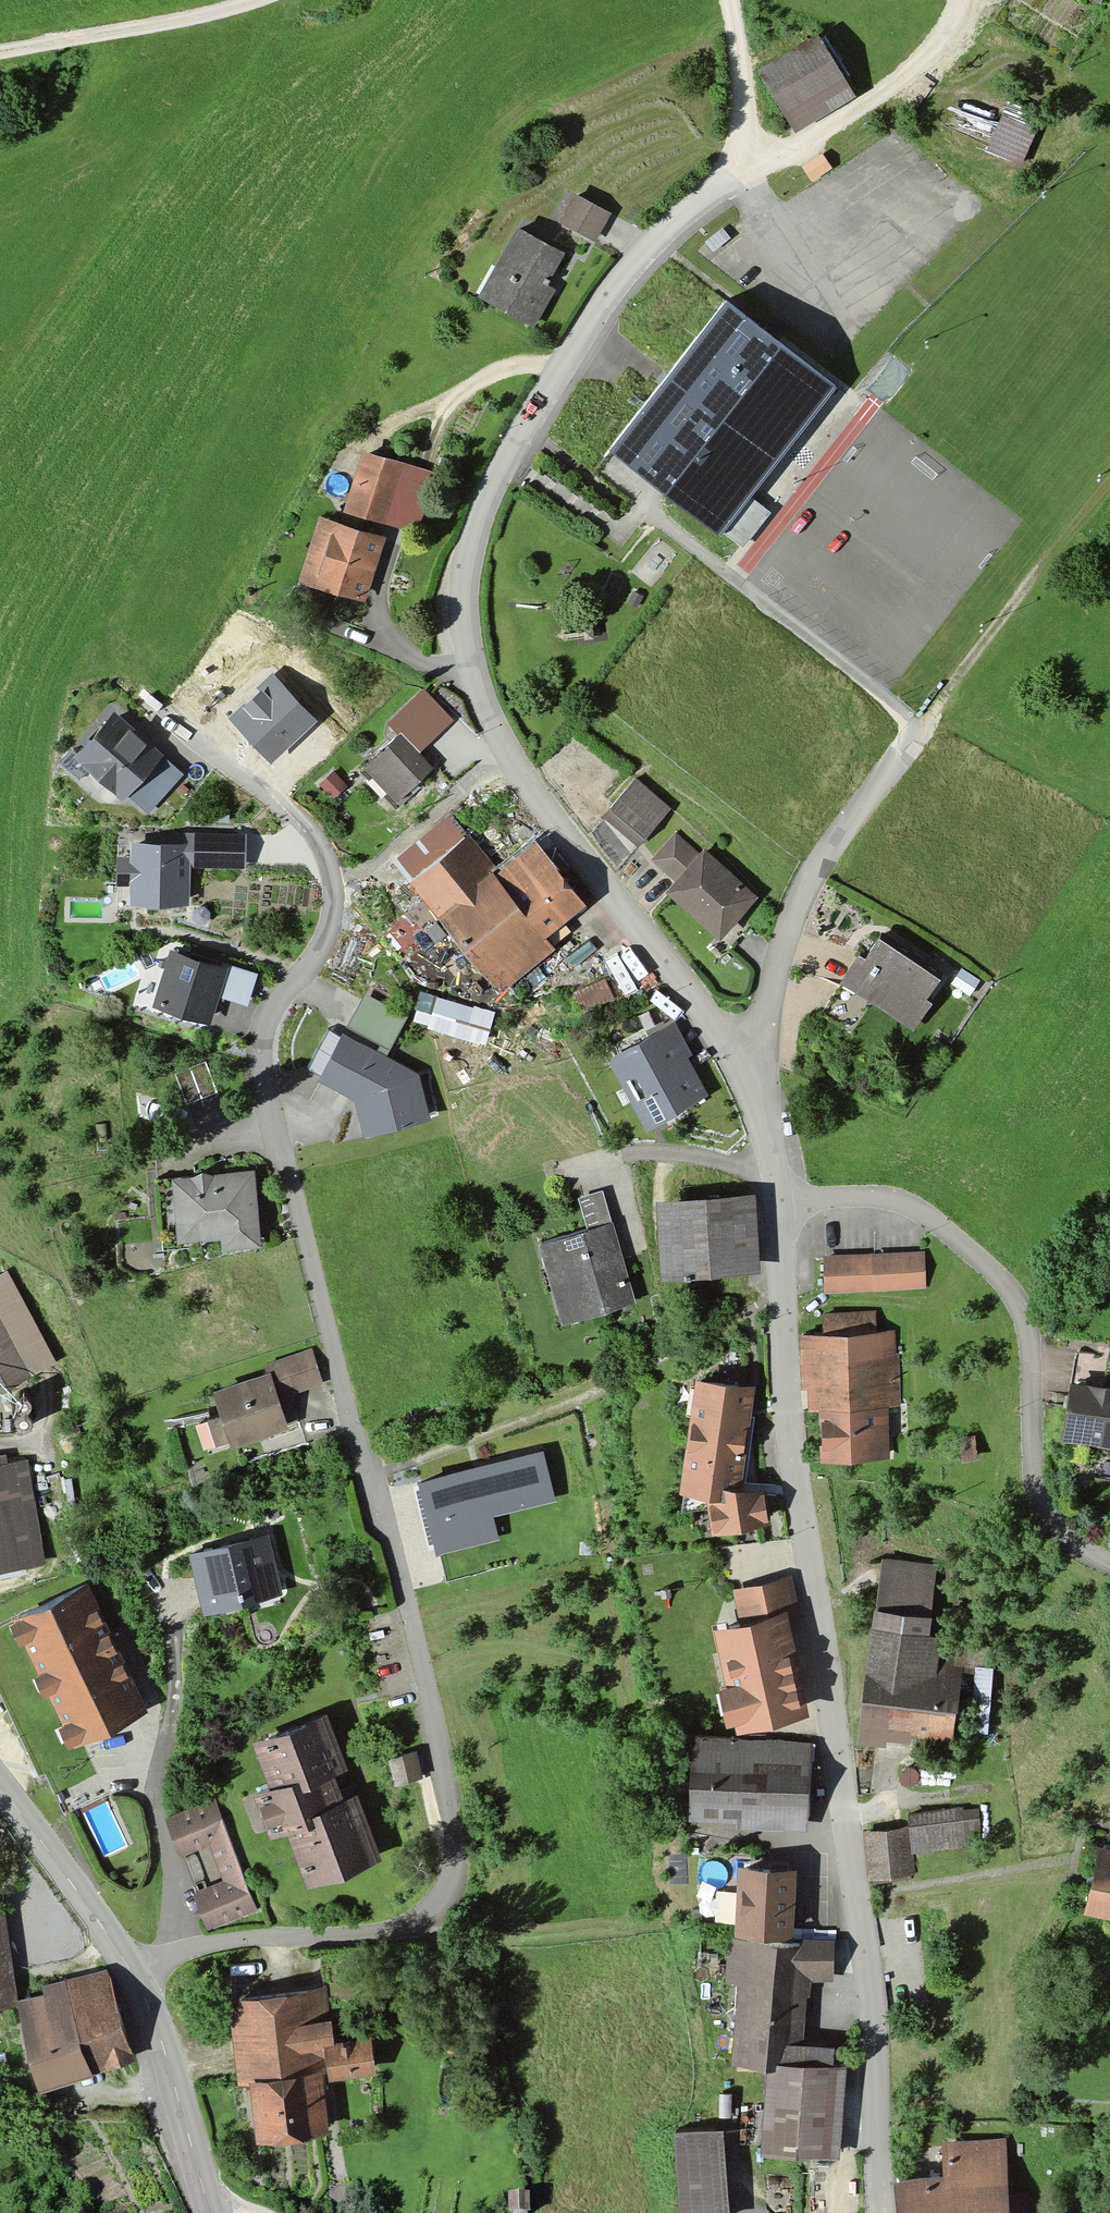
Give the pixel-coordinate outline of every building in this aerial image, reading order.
[(817,42),(760,75),(784,115),(840,81),(817,42)] [(952,128),(992,143),(998,126),(958,111),(952,128)] [(575,196),(559,223),(588,240),(604,213),(575,196)] [(501,271),(485,300),(529,325),(546,294),(537,288),(540,283),(544,285),(547,281),(542,279),(557,252),(517,229),(495,268),(501,271)] [(764,335),(760,331),(723,302),(589,474),(627,504),(647,478),(716,533),(831,387),(764,335)] [(366,459),(348,514),(385,526),(403,472),(366,459)] [(436,482),(403,472),(385,526),(418,537),(436,482)] [(336,619),(342,621),(358,626),(364,621),(362,595),(358,594),(375,540),(331,526),(313,581),(343,591),(338,606),(332,604),(331,608),(332,614),(336,619)] [(315,721),(272,676),(258,689),(262,693),(247,708),(244,705),(230,718),(271,762),(315,721)] [(175,775),(109,712),(76,747),(142,809),(175,775)] [(404,792),(430,768),(397,733),(363,766),(396,800),(404,792)] [(327,794),(340,783),(330,773),(318,784),(327,794)] [(667,809),(632,780),(607,808),(642,838),(667,809)] [(456,833),(446,820),(396,860),(498,985),(530,959),(519,946),(575,902),(536,853),(518,867),(528,880),(513,892),(506,883),(500,888),(456,833)] [(134,881),(133,900),(187,901),(188,864),(243,866),(244,837),(193,836),(192,845),(135,844),(135,858),(121,857),(120,881),(134,881)] [(697,858),(673,836),(651,860),(676,881),(668,891),(688,909),(692,904),(721,930),(750,897),(701,853),(697,858)] [(939,972),(879,931),(864,954),(858,950),(837,981),(839,983),(818,1014),(848,1034),(870,1003),(904,1026),(925,996),(924,995),(939,972)] [(164,953),(146,1009),(210,1028),(227,973),(164,953)] [(957,987),(970,995),(978,982),(966,974),(957,987)] [(572,993),(580,1012),(609,998),(601,981),(572,993)] [(449,1019),(453,1007),(435,1002),(431,1014),(449,1019)] [(668,1031),(613,1062),(650,1127),(705,1096),(668,1031)] [(413,1074),(343,1037),(322,1077),(356,1097),(364,1131),(423,1118),(413,1074)] [(223,1231),(224,1242),(251,1239),(246,1177),(154,1185),(158,1236),(167,1235),(168,1244),(185,1242),(185,1234),(223,1231)] [(735,1264),(732,1198),(676,1201),(680,1272),(683,1272),(683,1276),(687,1276),(687,1272),(735,1269),(734,1264),(735,1264)] [(568,1315),(574,1313),(574,1315),(600,1307),(601,1311),(628,1303),(615,1257),(611,1258),(601,1225),(539,1243),(546,1267),(551,1265),(560,1294),(553,1296),(559,1318),(566,1316),(567,1317),(569,1316),(568,1315)] [(822,1259),(823,1291),(921,1287),(920,1255),(822,1259)] [(8,1392),(47,1372),(0,1281),(0,1378),(8,1392)] [(821,1334),(800,1335),(801,1387),(821,1386),(824,1457),(884,1454),(884,1443),(886,1443),(885,1431),(872,1432),(871,1407),(894,1406),(892,1355),(891,1355),(891,1331),(872,1332),(871,1314),(821,1316),(821,1334)] [(214,1444),(230,1439),(230,1440),(281,1423),(269,1385),(282,1381),(286,1393),(317,1383),(307,1352),(265,1365),(269,1375),(215,1393),(221,1413),(205,1418),(214,1444)] [(1076,1352),(1070,1384),(1062,1437),(1109,1444),(1109,1357),(1076,1352)] [(713,1526),(762,1518),(758,1494),(732,1489),(746,1388),(697,1382),(679,1509),(710,1504),(713,1526)] [(13,1402),(14,1405),(17,1407),(20,1408),(23,1407),(25,1406),(28,1404),(29,1401),(28,1397),(27,1394),(24,1392),(22,1392),(18,1392),(15,1393),(13,1395),(12,1398),(13,1402)] [(11,1416),(11,1417),(11,1420),(13,1424),(15,1426),(19,1428),(23,1427),(26,1426),(29,1423),(30,1419),(30,1416),(28,1412),(25,1410),(22,1409),(18,1409),(15,1410),(12,1413),(11,1416)] [(971,1439),(958,1441),(960,1458),(973,1456),(971,1439)] [(553,1497),(543,1455),(427,1481),(442,1548),(497,1535),(492,1511),(553,1497)] [(0,1468),(0,1568),(36,1562),(19,1465),(0,1468)] [(218,1547),(190,1553),(204,1610),(243,1601),(240,1592),(273,1584),(262,1536),(218,1547)] [(922,1675),(928,1634),(923,1634),(932,1568),(880,1561),(875,1591),(856,1739),(882,1742),(884,1723),(949,1732),(956,1680),(922,1675)] [(791,1614),(784,1582),(736,1592),(743,1624),(720,1629),(740,1721),(797,1708),(777,1617),(791,1614)] [(89,1595),(24,1624),(76,1740),(141,1711),(89,1595)] [(255,1792),(265,1818),(270,1830),(286,1824),(307,1878),(372,1854),(351,1799),(337,1804),(324,1768),(338,1763),(321,1718),(255,1743),(272,1786),(255,1792)] [(782,1814),(807,1816),(810,1759),(808,1759),(809,1745),(787,1743),(693,1737),(689,1808),(737,1812),(736,1826),(781,1828),(782,1814)] [(408,1780),(407,1779),(417,1776),(412,1753),(402,1755),(401,1754),(387,1758),(393,1783),(408,1780)] [(911,1769),(908,1768),(904,1768),(901,1770),(899,1772),(898,1776),(898,1779),(900,1783),(903,1785),(907,1786),(910,1785),(913,1783),(915,1781),(916,1778),(916,1774),(914,1771),(911,1769)] [(207,1925),(253,1907),(213,1802),(167,1819),(179,1851),(208,1840),(224,1882),(195,1893),(207,1925)] [(911,1874),(909,1853),(979,1846),(975,1808),(960,1810),(960,1807),(906,1813),(908,1829),(866,1832),(872,1883),(906,1881),(906,1874),(911,1874)] [(1096,1851),(1083,1909),(1109,1915),(1109,1855),(1096,1851)] [(738,1927),(784,1929),(787,1872),(741,1870),(738,1927)] [(800,1939),(800,1944),(730,1938),(726,1984),(741,1985),(735,2058),(774,2061),(767,2149),(827,2154),(829,2130),(838,2131),(847,2051),(793,2047),(797,1972),(806,1972),(806,1979),(827,1981),(830,1941),(800,1939)] [(33,2071),(34,2072),(36,2078),(35,2078),(36,2082),(128,2052),(107,1980),(15,2001),(21,2027),(31,2064),(33,2071)] [(329,2073),(368,2068),(364,2040),(328,2044),(326,2020),(324,2020),(320,1990),(243,1999),(258,2133),(325,2125),(320,2080),(317,2081),(316,2072),(329,2071),(329,2073)] [(712,2127),(673,2131),(679,2212),(719,2212),(712,2127)] [(942,2177),(894,2179),(897,2212),(1024,2212),(1023,2191),(1000,2192),(998,2143),(944,2145),(945,2169),(942,2169),(942,2177)] [(508,2201),(508,2212),(525,2212),(524,2201),(508,2201)]
